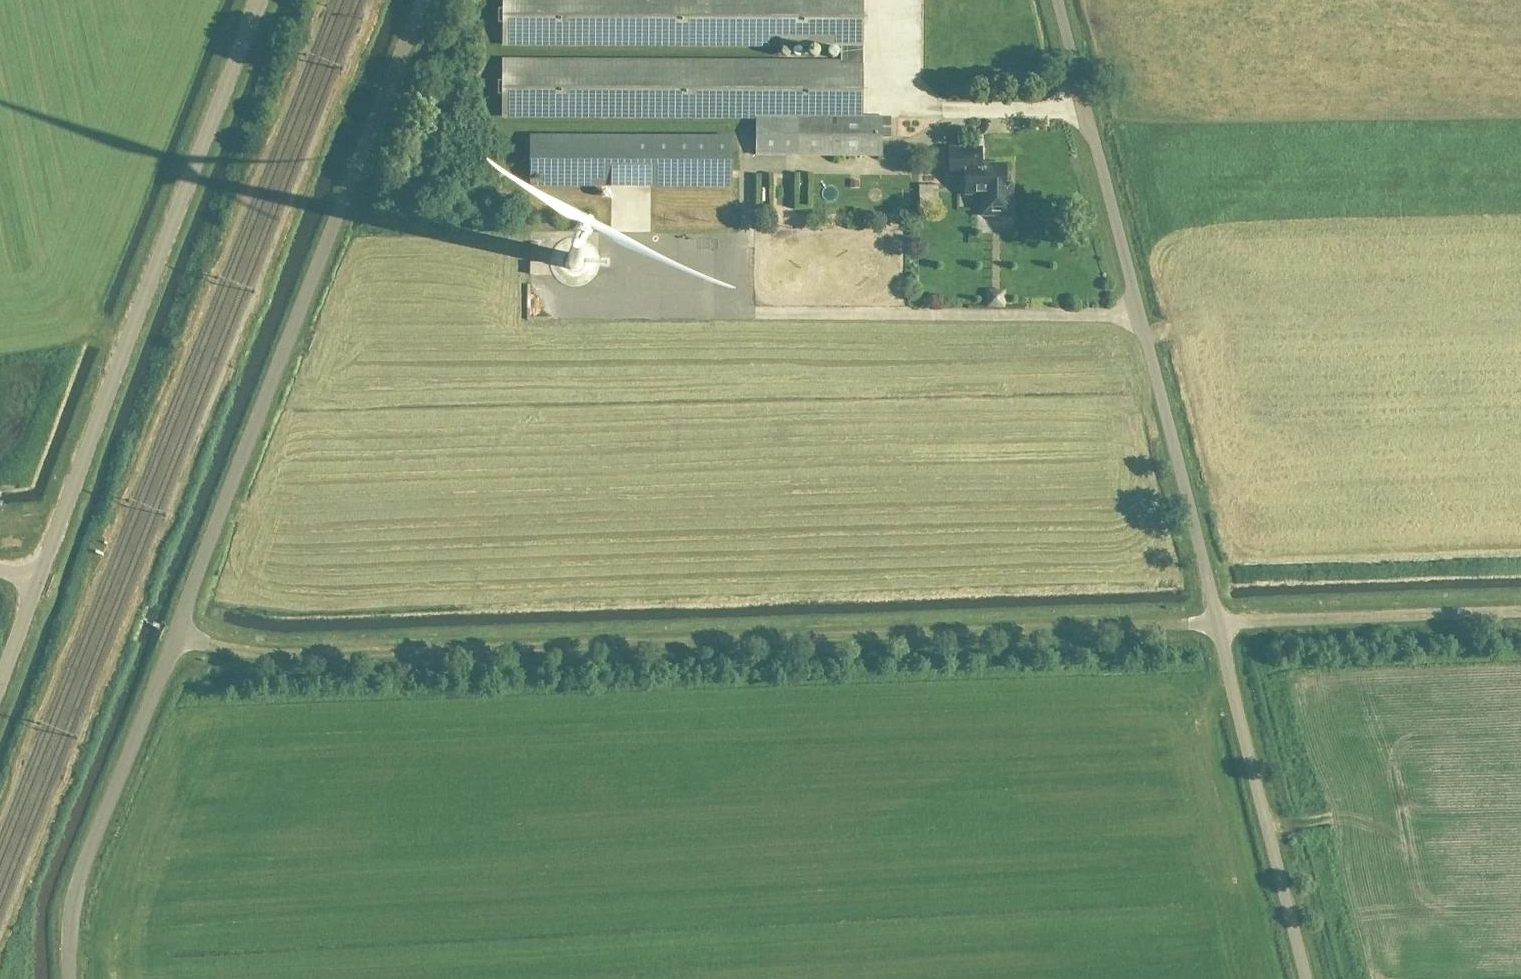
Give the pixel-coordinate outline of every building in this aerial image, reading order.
[(861,0),(502,0),(501,48),(839,50),(838,64),(501,61),(501,119),(754,121),(753,156),(880,158),(880,139),(889,139),(889,119),(861,119),(861,0)] [(730,141),(528,139),(528,187),(729,189),(730,141)] [(979,150),(948,150),(948,178),(965,178),(965,197),(979,197),(979,219),(1009,218),(1009,186),(1003,186),(1002,167),(979,167),(979,150)] [(972,231),(1002,231),(1002,219),(972,219),(972,231)]
